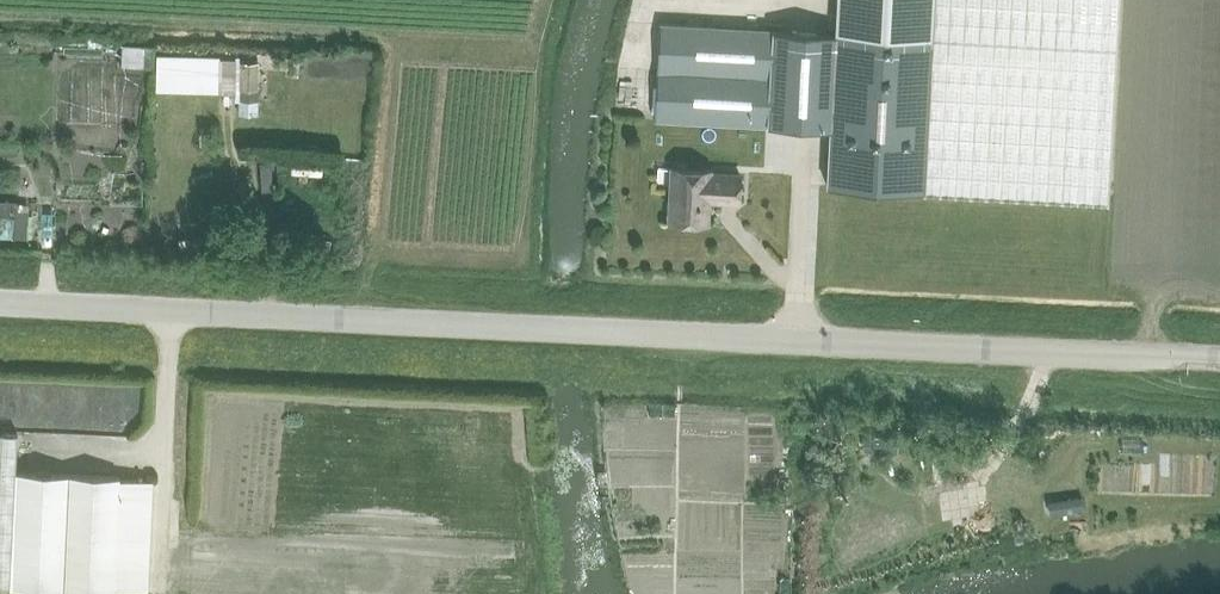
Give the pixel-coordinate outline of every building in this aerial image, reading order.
[(933,0),(837,0),(835,32),(774,29),(769,124),(830,128),(827,185),(923,190),(933,0)] [(923,190),(1108,200),(1119,0),(933,0),(923,190)] [(774,29),(659,23),(654,118),(769,124),(774,29)] [(122,44),(122,62),(149,63),(150,45),(122,44)] [(220,65),(219,89),(238,89),(239,65),(220,65)] [(669,220),(707,222),(709,199),(739,201),(740,173),(710,172),(710,169),(672,167),(669,220)] [(16,471),(17,433),(0,432),(0,585),(10,585),(16,471)] [(16,471),(10,585),(114,590),(114,588),(147,589),(152,480),(119,478),(119,476),(16,471)] [(1081,497),(1055,500),(1057,512),(1083,509),(1081,497)] [(714,557),(677,556),(676,593),(713,593),(714,557)]
